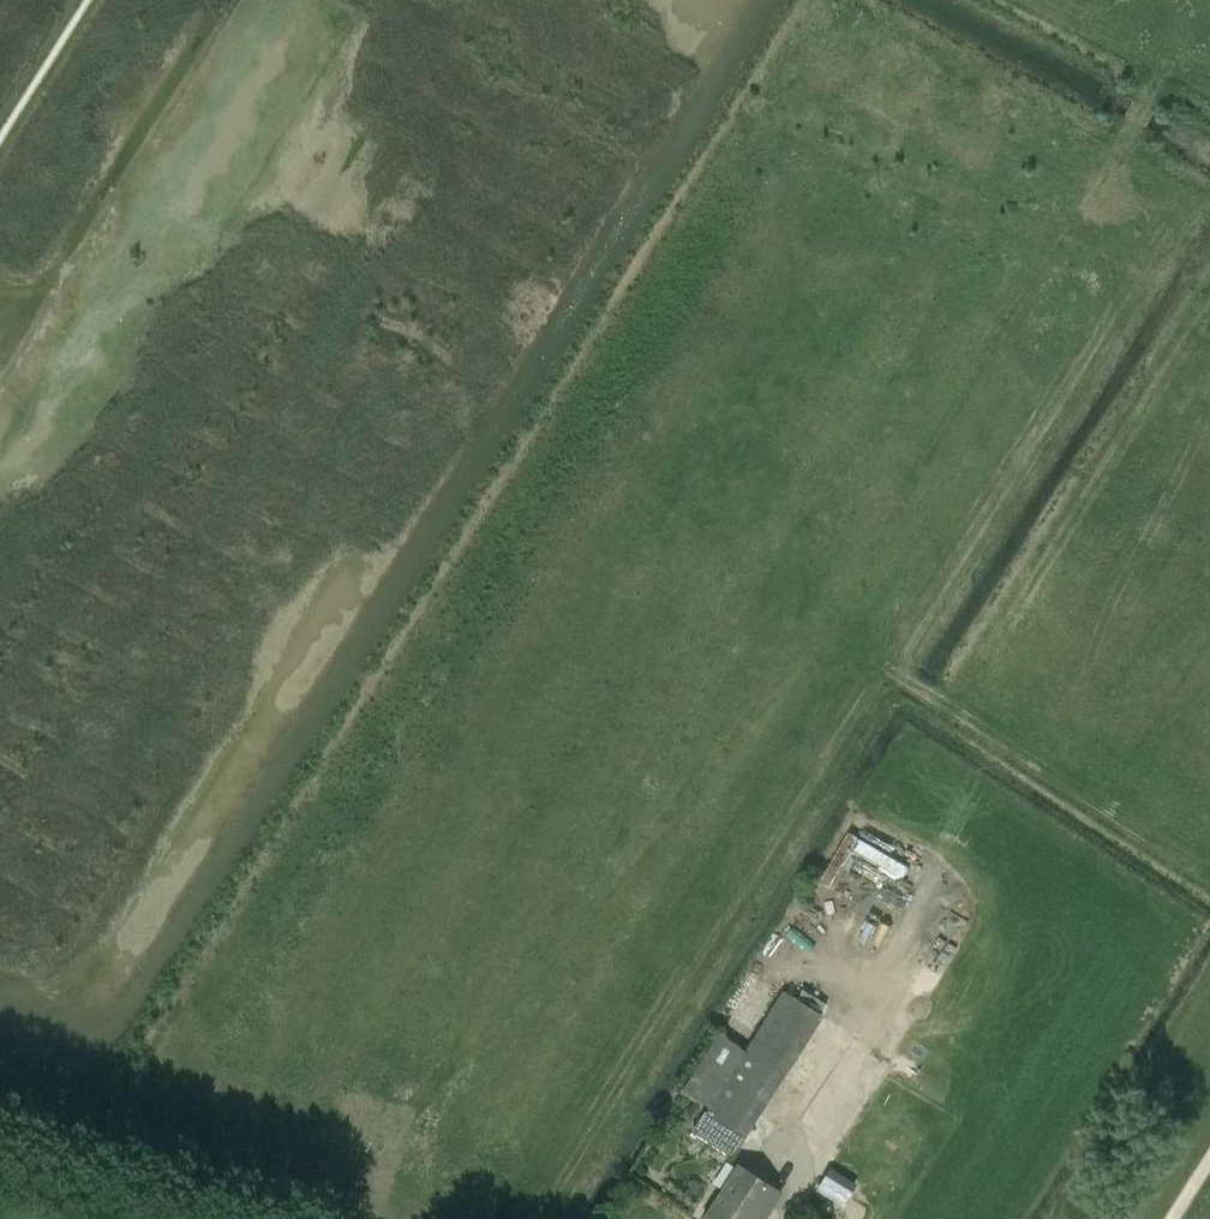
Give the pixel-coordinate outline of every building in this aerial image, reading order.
[(842,831),(820,879),(833,884),(849,850),(903,874),(909,861),(842,831)] [(794,1056),(757,1033),(744,1054),(717,1037),(683,1091),(710,1108),(707,1112),(704,1110),(691,1131),(730,1156),(794,1056)] [(767,1205),(771,1207),(780,1193),(740,1168),(725,1191),(721,1189),(703,1218),(758,1218),(767,1205)]
